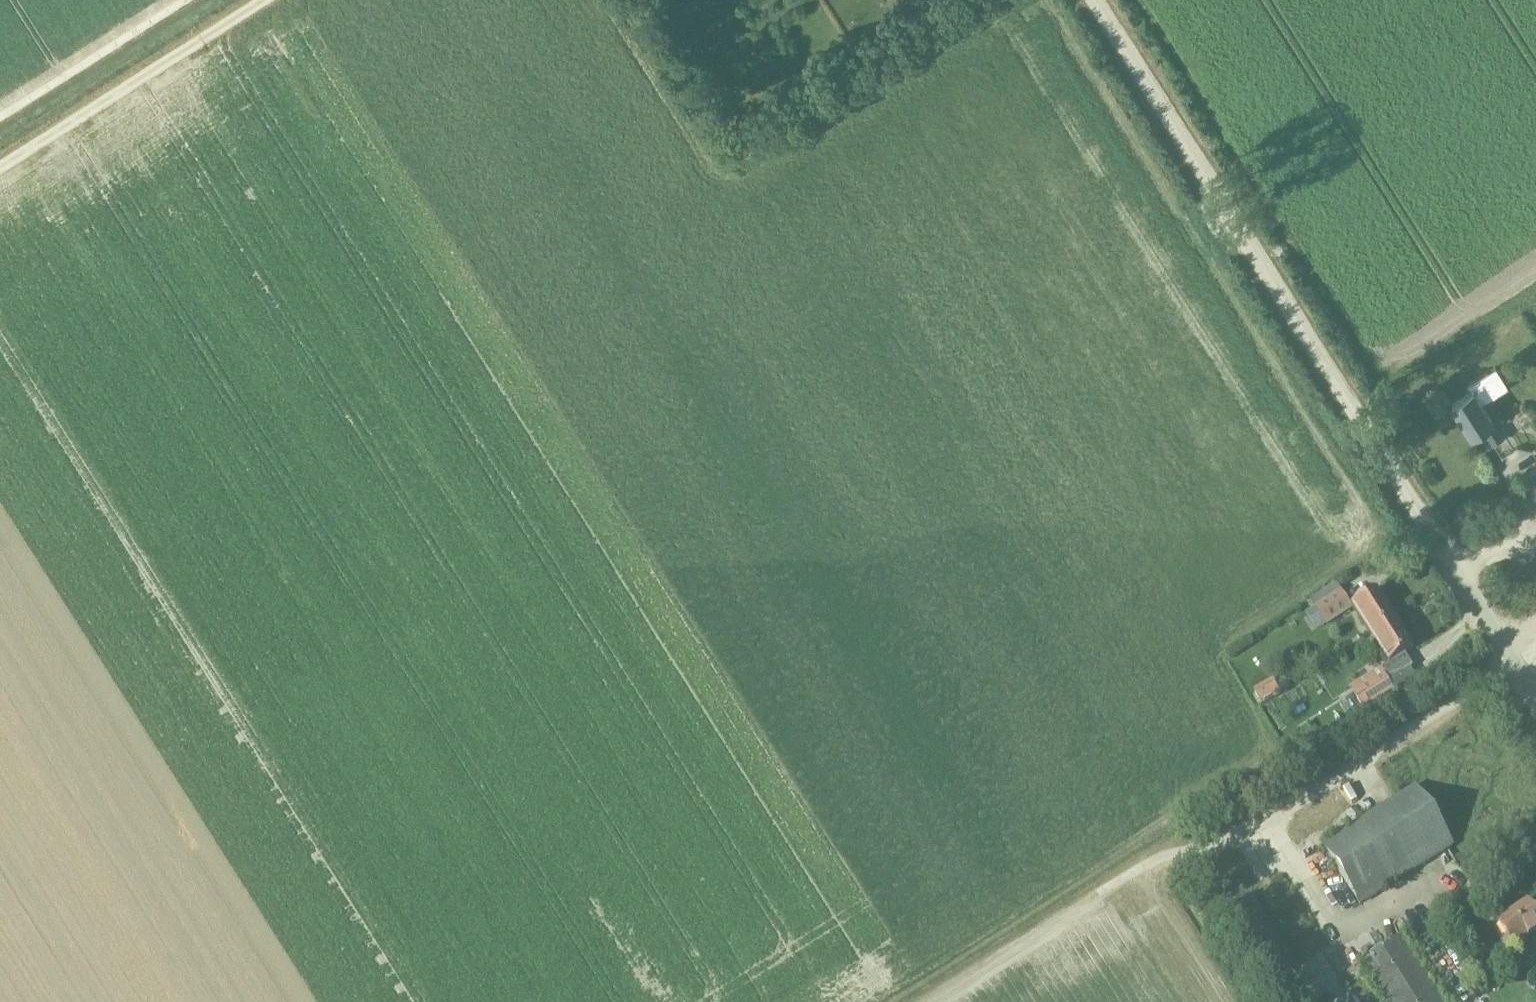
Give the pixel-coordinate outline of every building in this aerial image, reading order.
[(1493,443),(1502,437),(1473,391),(1452,404),(1472,436),(1484,429),(1493,443)] [(1526,475),(1535,491),(1535,468),(1526,475)] [(1326,624),(1350,610),(1335,586),(1312,600),(1315,606),(1304,613),(1316,631),(1326,624)] [(1371,634),(1393,619),(1375,590),(1352,605),(1371,634)] [(1389,663),(1412,649),(1393,619),(1371,634),(1389,663)] [(1383,671),(1358,687),(1364,698),(1389,682),(1383,671)] [(1416,702),(1422,697),(1419,693),(1413,697),(1416,702)] [(1360,904),(1452,846),(1415,787),(1323,845),(1360,904)] [(1497,921),(1514,947),(1532,935),(1535,942),(1535,914),(1527,901),(1497,921)] [(1401,934),(1360,960),(1386,1001),(1444,1001),(1401,934)]
